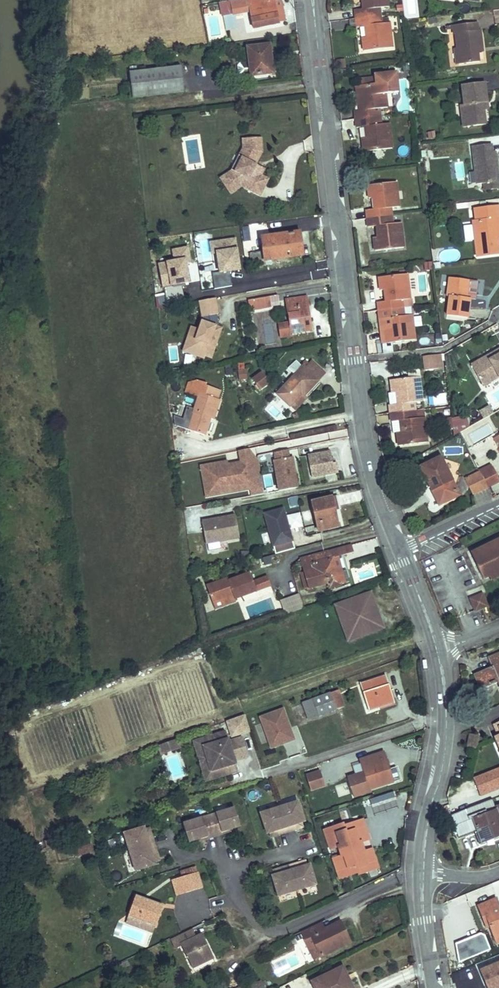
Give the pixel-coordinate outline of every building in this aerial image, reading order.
[(223,16),(233,14),(234,14),(241,13),(240,8),(249,6),(250,11),(253,29),(278,24),(278,22),(274,2),(274,0),(230,0),(220,2),(223,16)] [(356,19),(381,16),(380,8),(388,7),(387,0),(364,0),(365,9),(363,9),(355,10),(356,19)] [(281,1),(274,2),(278,22),(285,20),(281,1)] [(237,28),(234,14),(233,14),(223,16),(226,30),(237,28)] [(381,16),(356,19),(357,27),(365,26),(367,26),(369,37),(366,38),(362,38),(364,51),(392,48),(390,23),(381,24),(381,16)] [(477,22),(454,25),(454,28),(459,64),(480,62),(478,53),(478,47),(482,47),(480,30),(478,30),(477,22)] [(269,45),(247,48),(249,62),(251,76),(271,74),(269,55),(270,55),(269,45)] [(337,61),(338,69),(345,68),(344,60),(337,61)] [(251,76),(249,62),(240,63),(238,66),(239,75),(242,77),(251,76)] [(133,98),(184,92),(181,67),(130,73),(133,98)] [(354,111),(355,119),(380,116),(384,116),(383,111),(380,112),(379,108),(387,107),(386,94),(398,92),(396,73),(375,75),(375,77),(376,83),(360,85),(355,86),(357,99),(364,98),(365,109),(354,111)] [(360,85),(376,83),(375,77),(360,79),(360,85)] [(484,82),(462,85),(464,105),(467,127),(486,124),(484,109),(483,103),(487,102),(484,82)] [(358,110),(365,109),(364,98),(357,99),(358,110)] [(380,116),(355,119),(356,128),(365,127),(367,126),(369,138),(362,139),(364,152),(392,148),(389,123),(381,124),(380,116)] [(262,137),(247,138),(248,149),(250,150),(245,159),(241,157),(234,172),(221,180),(230,195),(241,187),(260,197),(269,179),(262,175),(258,173),(256,164),(263,152),(262,137)] [(247,138),(242,139),(242,148),(231,170),(219,178),(221,180),(234,172),(241,157),(245,159),(250,150),(248,149),(247,138)] [(476,184),(484,183),(496,182),(494,168),(497,168),(495,151),(492,152),(491,144),(472,146),(476,184)] [(265,169),(256,164),(258,173),(262,175),(265,169)] [(494,168),(496,182),(484,183),(485,190),(498,188),(498,184),(497,168),(494,168)] [(366,210),(367,219),(392,216),(391,207),(399,207),(396,182),(367,185),(369,198),(373,198),(375,197),(377,209),(374,209),(366,210)] [(498,206),(474,209),(475,221),(473,222),(477,257),(498,254),(498,251),(498,240),(496,240),(494,219),(498,219),(498,207),(498,206)] [(392,216),(367,219),(368,227),(376,226),(379,226),(380,237),(373,238),(375,251),(404,248),(401,223),(393,224),(392,216)] [(301,256),(298,232),(276,236),(271,236),(261,238),(263,252),(250,254),(252,266),(265,264),(265,261),(301,256)] [(237,237),(208,241),(214,287),(231,285),(230,272),(241,270),(237,237)] [(442,250),(443,262),(459,261),(458,249),(442,250)] [(377,302),(378,311),(403,308),(402,300),(410,299),(407,274),(378,277),(380,290),(384,290),(386,290),(388,301),(385,301),(377,302)] [(467,299),(469,280),(449,278),(447,296),(449,296),(447,315),(468,318),(470,299),(467,299)] [(172,301),(170,286),(164,287),(166,302),(172,301)] [(268,296),(253,299),(255,309),(270,307),(268,296)] [(202,317),(219,313),(216,297),(198,301),(202,317)] [(306,297),(286,300),(291,333),(311,330),(306,297)] [(403,308),(404,316),(412,315),(411,307),(403,308)] [(403,308),(378,311),(380,327),(385,331),(386,343),(415,340),(412,315),(404,316),(403,308)] [(266,312),(255,316),(257,322),(268,319),(266,312)] [(201,319),(199,328),(190,325),(182,351),(211,361),(223,326),(201,319)] [(289,323),(278,325),(280,337),(291,336),(289,323)] [(392,345),(392,343),(386,343),(385,331),(380,327),(382,346),(392,345)] [(392,345),(382,346),(383,354),(393,352),(392,345)] [(490,359),(498,354),(498,349),(487,355),(490,359)] [(471,365),(483,386),(498,377),(498,378),(498,354),(490,359),(487,355),(471,365)] [(438,369),(436,355),(422,356),(424,370),(438,369)] [(295,375),(277,394),(295,411),(307,398),(304,395),(318,380),(317,379),(323,372),(312,361),(305,368),(303,366),(295,375)] [(295,375),(302,367),(295,361),(288,368),(295,375)] [(238,381),(246,380),(245,363),(237,363),(238,381)] [(408,378),(419,377),(418,370),(407,371),(408,378)] [(262,372),(258,375),(260,377),(254,381),(260,389),(269,382),(262,372)] [(389,405),(390,413),(415,411),(414,402),(422,401),(419,377),(408,378),(390,380),(392,393),(399,392),(400,404),(390,405),(389,405)] [(208,418),(213,419),(219,400),(217,399),(220,390),(206,386),(207,383),(197,380),(189,382),(186,393),(198,397),(194,410),(187,407),(183,419),(185,420),(182,428),(204,435),(209,421),(208,420),(208,418)] [(392,393),(389,393),(390,405),(400,404),(399,392),(392,393)] [(483,419),(493,413),(489,406),(479,412),(483,419)] [(415,411),(390,413),(391,422),(402,421),(403,432),(396,433),(398,446),(427,443),(423,410),(415,411)] [(185,420),(183,419),(173,416),(175,426),(182,428),(185,420)] [(460,432),(465,429),(463,417),(455,419),(457,430),(460,432)] [(445,429),(452,428),(451,418),(444,419),(445,429)] [(402,421),(391,422),(393,433),(396,433),(403,432),(402,421)] [(245,464),(258,462),(249,449),(237,451),(240,465),(242,464),(246,487),(249,486),(245,464)] [(332,463),(330,451),(307,455),(311,477),(338,472),(336,463),(332,463)] [(297,488),(292,457),(273,460),(279,491),(297,488)] [(448,472),(440,457),(420,467),(432,490),(434,489),(441,504),(459,495),(451,479),(448,472)] [(249,489),(263,486),(258,462),(245,464),(249,486),(249,489)] [(222,463),(201,467),(203,479),(211,477),(213,492),(246,487),(242,464),(240,465),(228,467),(223,468),(222,463)] [(478,470),(479,471),(487,488),(498,482),(498,480),(492,467),(486,470),(484,467),(478,470)] [(473,495),(487,488),(479,471),(465,479),(473,495)] [(249,486),(246,487),(213,492),(211,477),(203,479),(206,497),(249,489),(249,486)] [(263,486),(249,489),(251,496),(264,494),(263,486)] [(439,505),(441,504),(434,489),(432,490),(439,505)] [(338,496),(331,497),(334,511),(341,509),(338,496)] [(331,497),(311,502),(318,531),(338,527),(334,511),(331,497)] [(275,554),(295,549),(283,508),(264,514),(275,554)] [(206,544),(239,538),(235,515),(202,521),(206,544)] [(473,552),(479,564),(476,565),(483,579),(489,576),(488,574),(498,568),(498,539),(473,552)] [(351,545),(331,550),(340,584),(349,581),(346,570),(341,571),(338,556),(353,552),(351,545)] [(340,584),(331,550),(300,558),(304,572),(309,588),(328,582),(329,587),(340,584)] [(479,564),(473,552),(470,553),(476,565),(479,564)] [(491,580),(498,576),(498,568),(488,574),(491,580)] [(305,589),(309,588),(304,572),(300,573),(305,589)] [(256,591),(253,581),(249,573),(228,580),(227,578),(206,586),(215,609),(232,603),(230,597),(234,595),(235,599),(256,591)] [(267,576),(253,581),(256,591),(270,586),(267,576)] [(370,593),(346,602),(350,613),(344,615),(351,633),(368,627),(370,632),(383,628),(378,613),(371,616),(369,609),(375,607),(370,593)] [(299,594),(280,601),(285,615),(304,608),(299,594)] [(470,599),(475,611),(487,606),(482,594),(470,599)] [(350,613),(346,602),(336,605),(348,640),(370,632),(368,627),(351,633),(344,615),(350,613)] [(371,616),(378,613),(375,607),(369,609),(371,616)] [(488,658),(492,667),(475,674),(481,687),(497,680),(498,685),(498,653),(488,658)] [(385,686),(389,685),(386,676),(360,684),(368,710),(390,703),(385,686)] [(385,686),(390,703),(394,702),(389,685),(385,686)] [(344,706),(338,690),(329,693),(335,710),(344,706)] [(318,716),(335,710),(329,693),(313,699),(318,716)] [(318,716),(313,699),(302,703),(308,719),(318,716)] [(294,740),(283,709),(260,718),(271,748),(294,740)] [(225,719),(229,737),(250,733),(246,715),(225,719)] [(203,746),(208,763),(207,765),(208,769),(210,770),(213,779),(222,776),(221,774),(228,772),(228,774),(237,771),(225,732),(209,737),(211,744),(203,746)] [(469,734),(466,748),(476,750),(479,736),(469,734)] [(205,781),(213,779),(210,770),(208,769),(207,765),(208,763),(203,746),(211,744),(209,737),(193,741),(205,781)] [(241,738),(228,742),(234,761),(247,757),(241,738)] [(176,739),(158,746),(161,755),(180,749),(176,739)] [(390,782),(386,771),(388,770),(383,753),(360,760),(364,772),(366,777),(361,778),(360,774),(347,778),(353,797),(371,791),(370,789),(390,782)] [(473,777),(480,795),(498,788),(498,767),(473,777)] [(310,790),(325,785),(320,771),(306,776),(310,790)] [(384,804),(396,800),(394,792),(368,799),(373,816),(387,812),(384,804)] [(480,841),(496,835),(497,838),(498,837),(498,804),(495,806),(492,799),(450,815),(458,838),(477,831),(480,841)] [(259,812),(278,806),(276,801),(257,807),(259,812)] [(298,801),(279,807),(287,832),(296,829),(294,825),(301,822),(304,821),(298,801)] [(234,807),(208,815),(215,836),(222,834),(222,832),(229,830),(240,826),(234,807)] [(287,832),(279,807),(260,813),(266,834),(270,833),(276,830),(278,835),(287,832)] [(215,836),(208,815),(182,823),(188,842),(199,839),(207,837),(207,839),(215,836)] [(361,842),(369,839),(363,820),(344,826),(343,823),(324,830),(330,849),(338,846),(348,843),(349,846),(361,842)] [(123,833),(129,852),(154,844),(151,835),(147,837),(144,827),(123,833)] [(496,835),(480,841),(481,843),(497,838),(496,835)] [(348,843),(338,846),(341,856),(352,853),(353,855),(364,852),(361,842),(349,846),(348,843)] [(77,856),(92,852),(90,844),(75,849),(77,856)] [(154,844),(129,852),(135,871),(155,865),(152,855),(157,853),(154,844)] [(378,868),(372,849),(364,852),(353,855),(352,853),(341,856),(333,859),(339,878),(358,872),(359,874),(378,868)] [(298,863),(289,865),(297,891),(316,885),(309,864),(306,865),(299,867),(298,863)] [(297,891),(289,865),(280,868),(281,873),(274,875),(271,876),(278,896),(297,891)] [(181,877),(197,873),(196,868),(180,872),(181,877)] [(202,888),(197,873),(181,877),(186,893),(202,888)] [(176,896),(186,893),(181,877),(172,880),(176,896)] [(185,927),(212,921),(205,890),(178,897),(185,927)] [(156,926),(163,905),(146,899),(145,902),(142,901),(143,898),(135,896),(128,916),(156,926)] [(487,922),(489,926),(496,943),(498,942),(498,906),(496,899),(477,907),(484,924),(487,922)] [(350,943),(340,922),(327,928),(328,930),(324,932),(323,930),(319,923),(300,932),(304,940),(311,937),(321,957),(350,943)] [(192,966),(212,957),(201,934),(194,937),(190,929),(170,939),(174,948),(182,944),(192,966)] [(314,960),(321,957),(311,937),(304,940),(314,960)] [(103,963),(106,970),(118,964),(115,957),(103,963)] [(480,970),(488,987),(498,987),(498,963),(480,970)] [(312,982),(315,987),(352,987),(342,967),(312,982)]
